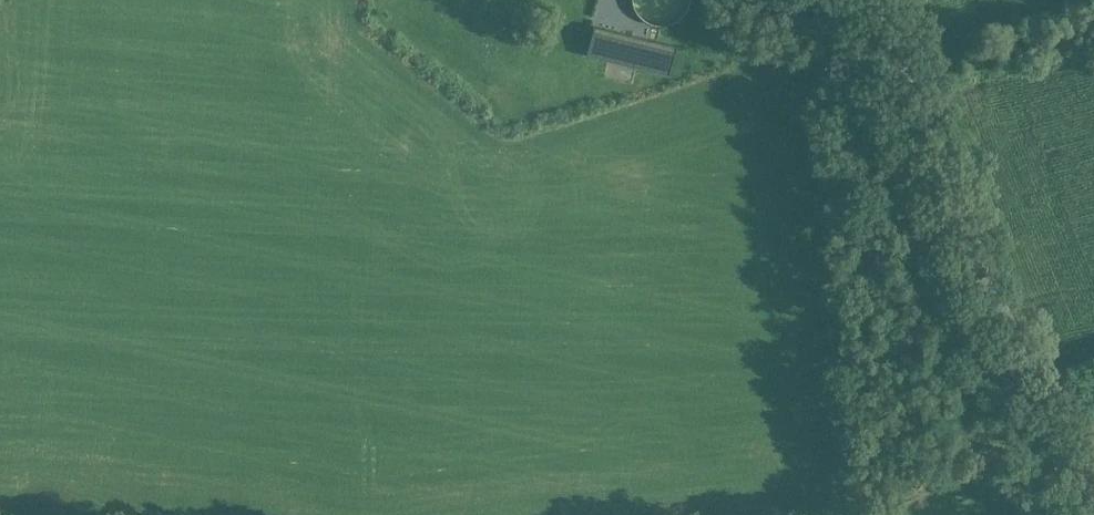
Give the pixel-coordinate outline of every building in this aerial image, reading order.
[(632,1),(633,5),(634,10),(637,14),(639,17),(643,20),(646,23),(650,25),(655,26),(659,27),(664,27),(668,26),(672,25),(676,23),(680,20),(683,17),(686,14),(688,10),(690,5),(691,1),(691,0),(632,0),(632,1)] [(594,26),(586,56),(608,61),(609,58),(636,65),(635,68),(670,76),(677,47),(594,26)]
